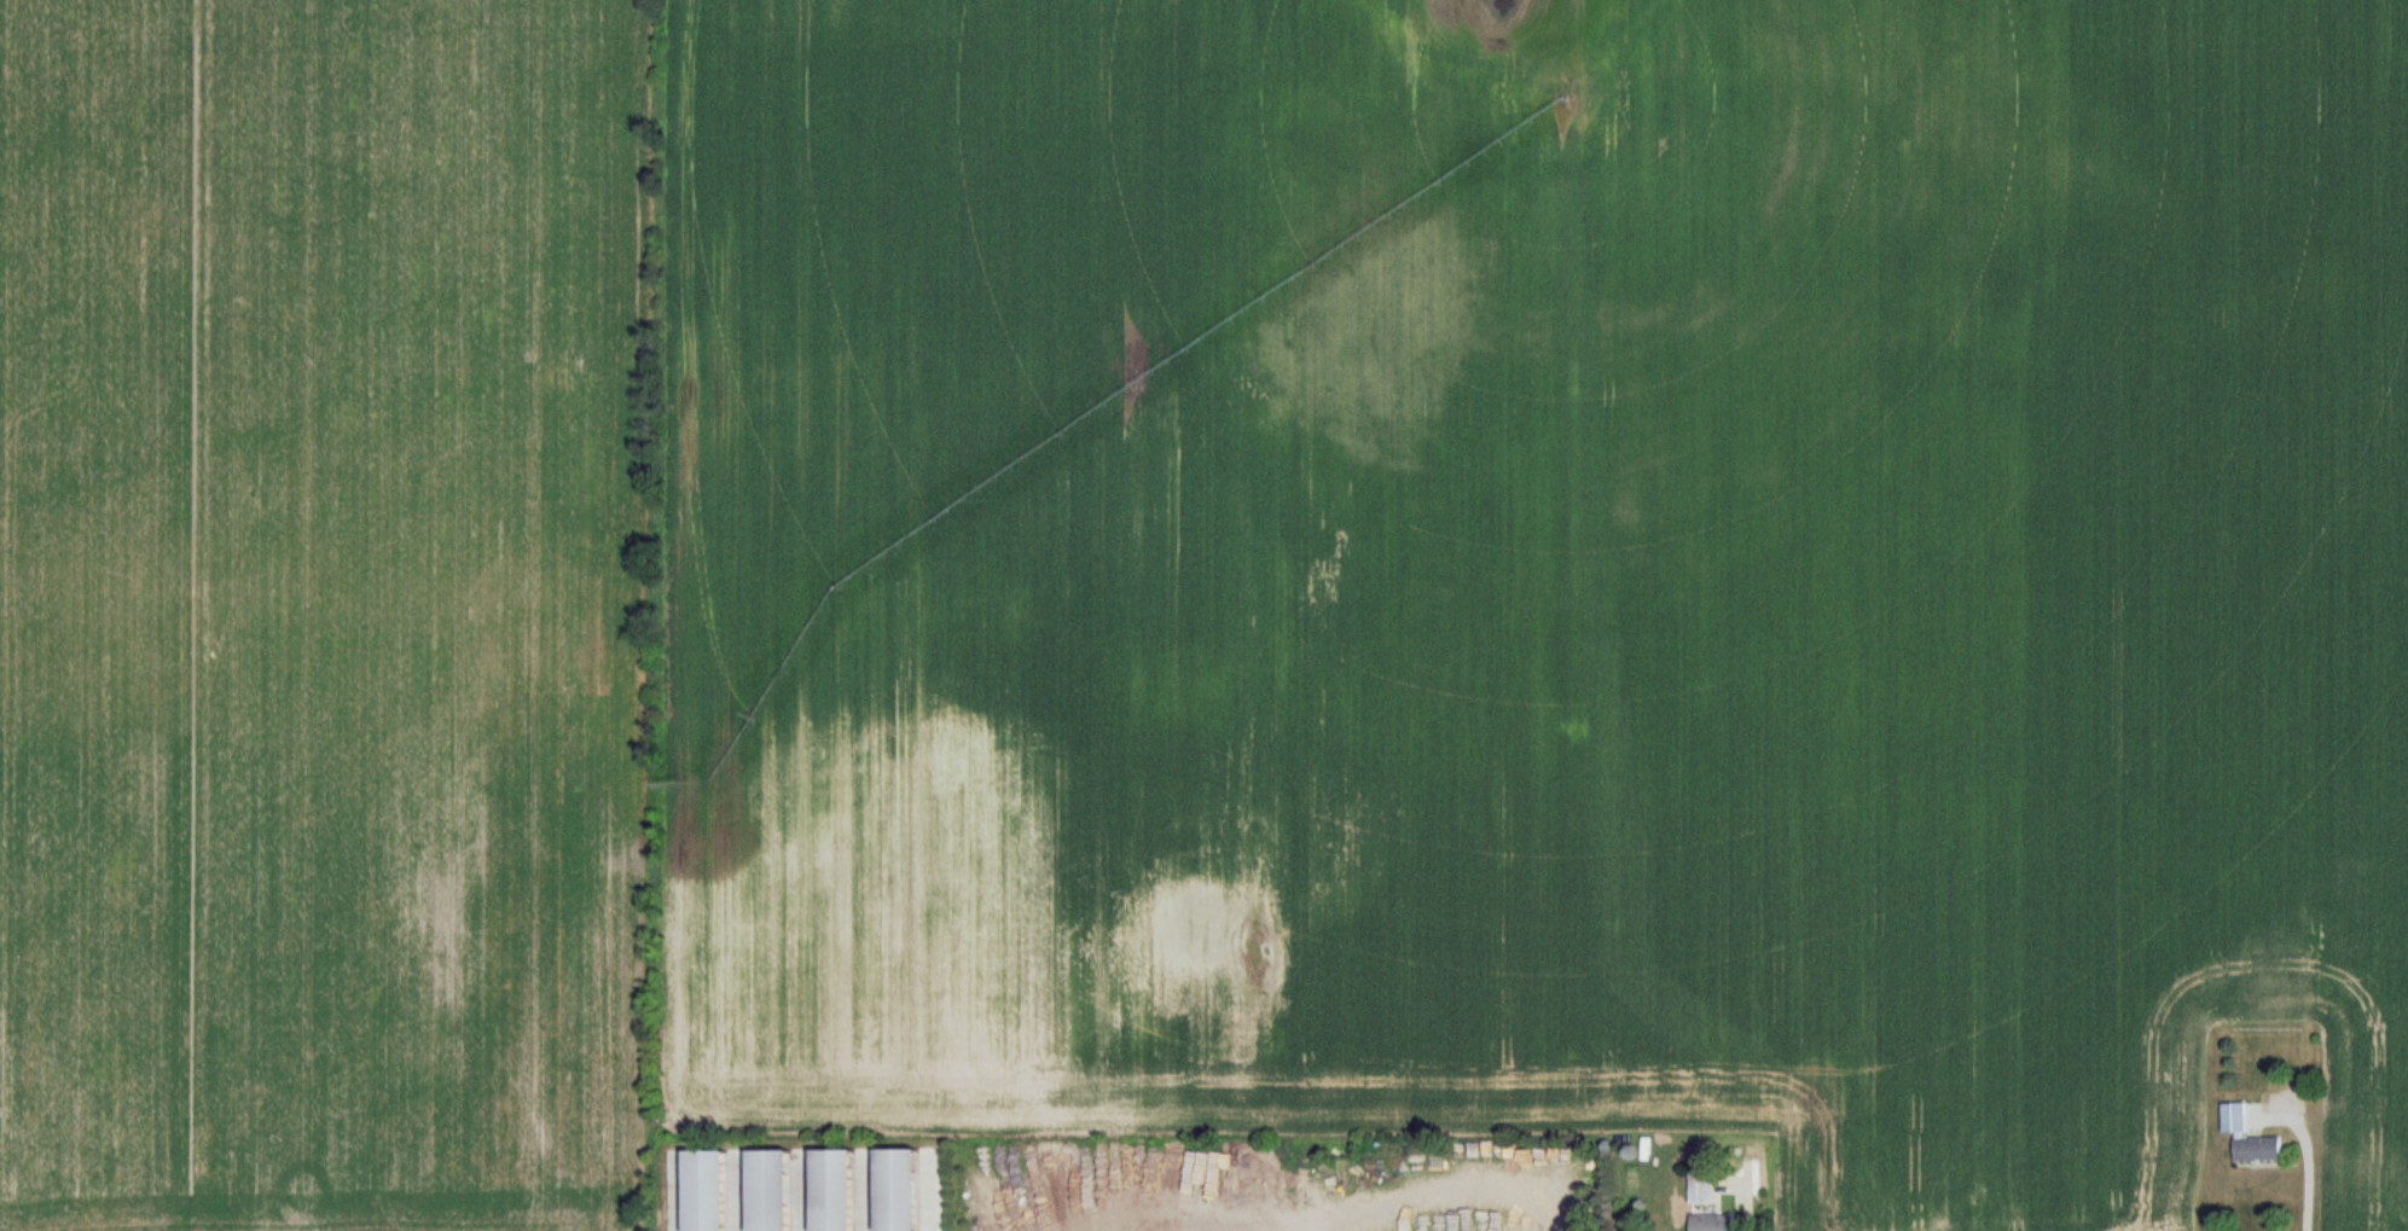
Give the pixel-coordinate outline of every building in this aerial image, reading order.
[(2224,1133),(2246,1133),(2246,1104),(2224,1104),(2224,1133)] [(2236,1160),(2282,1160),(2282,1137),(2236,1137),(2236,1160)] [(1690,1203),(1711,1203),(1711,1174),(1690,1174),(1690,1203)] [(1691,1215),(1691,1230),(1734,1230),(1734,1215),(1691,1215)]
